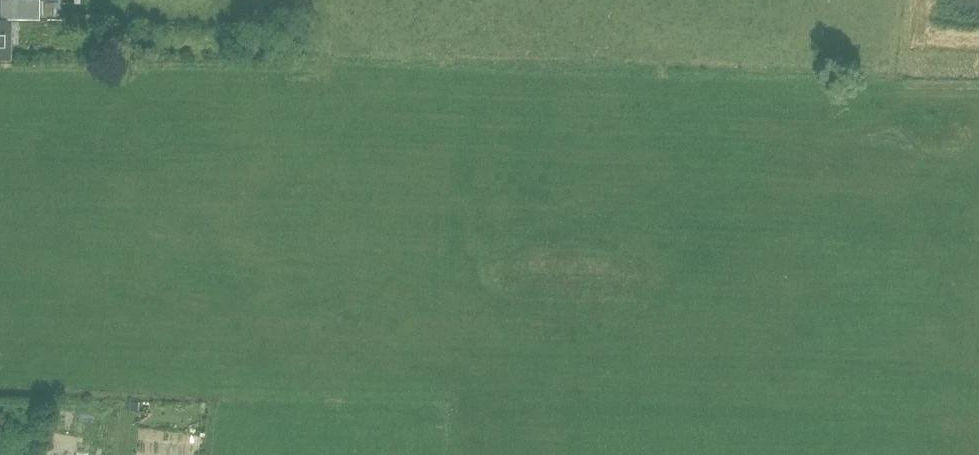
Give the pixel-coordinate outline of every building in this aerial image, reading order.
[(11,19),(11,1),(0,1),(0,19),(11,19)] [(13,19),(11,19),(0,19),(0,58),(12,58),(13,19)] [(150,37),(150,25),(134,25),(133,37),(150,37)]
